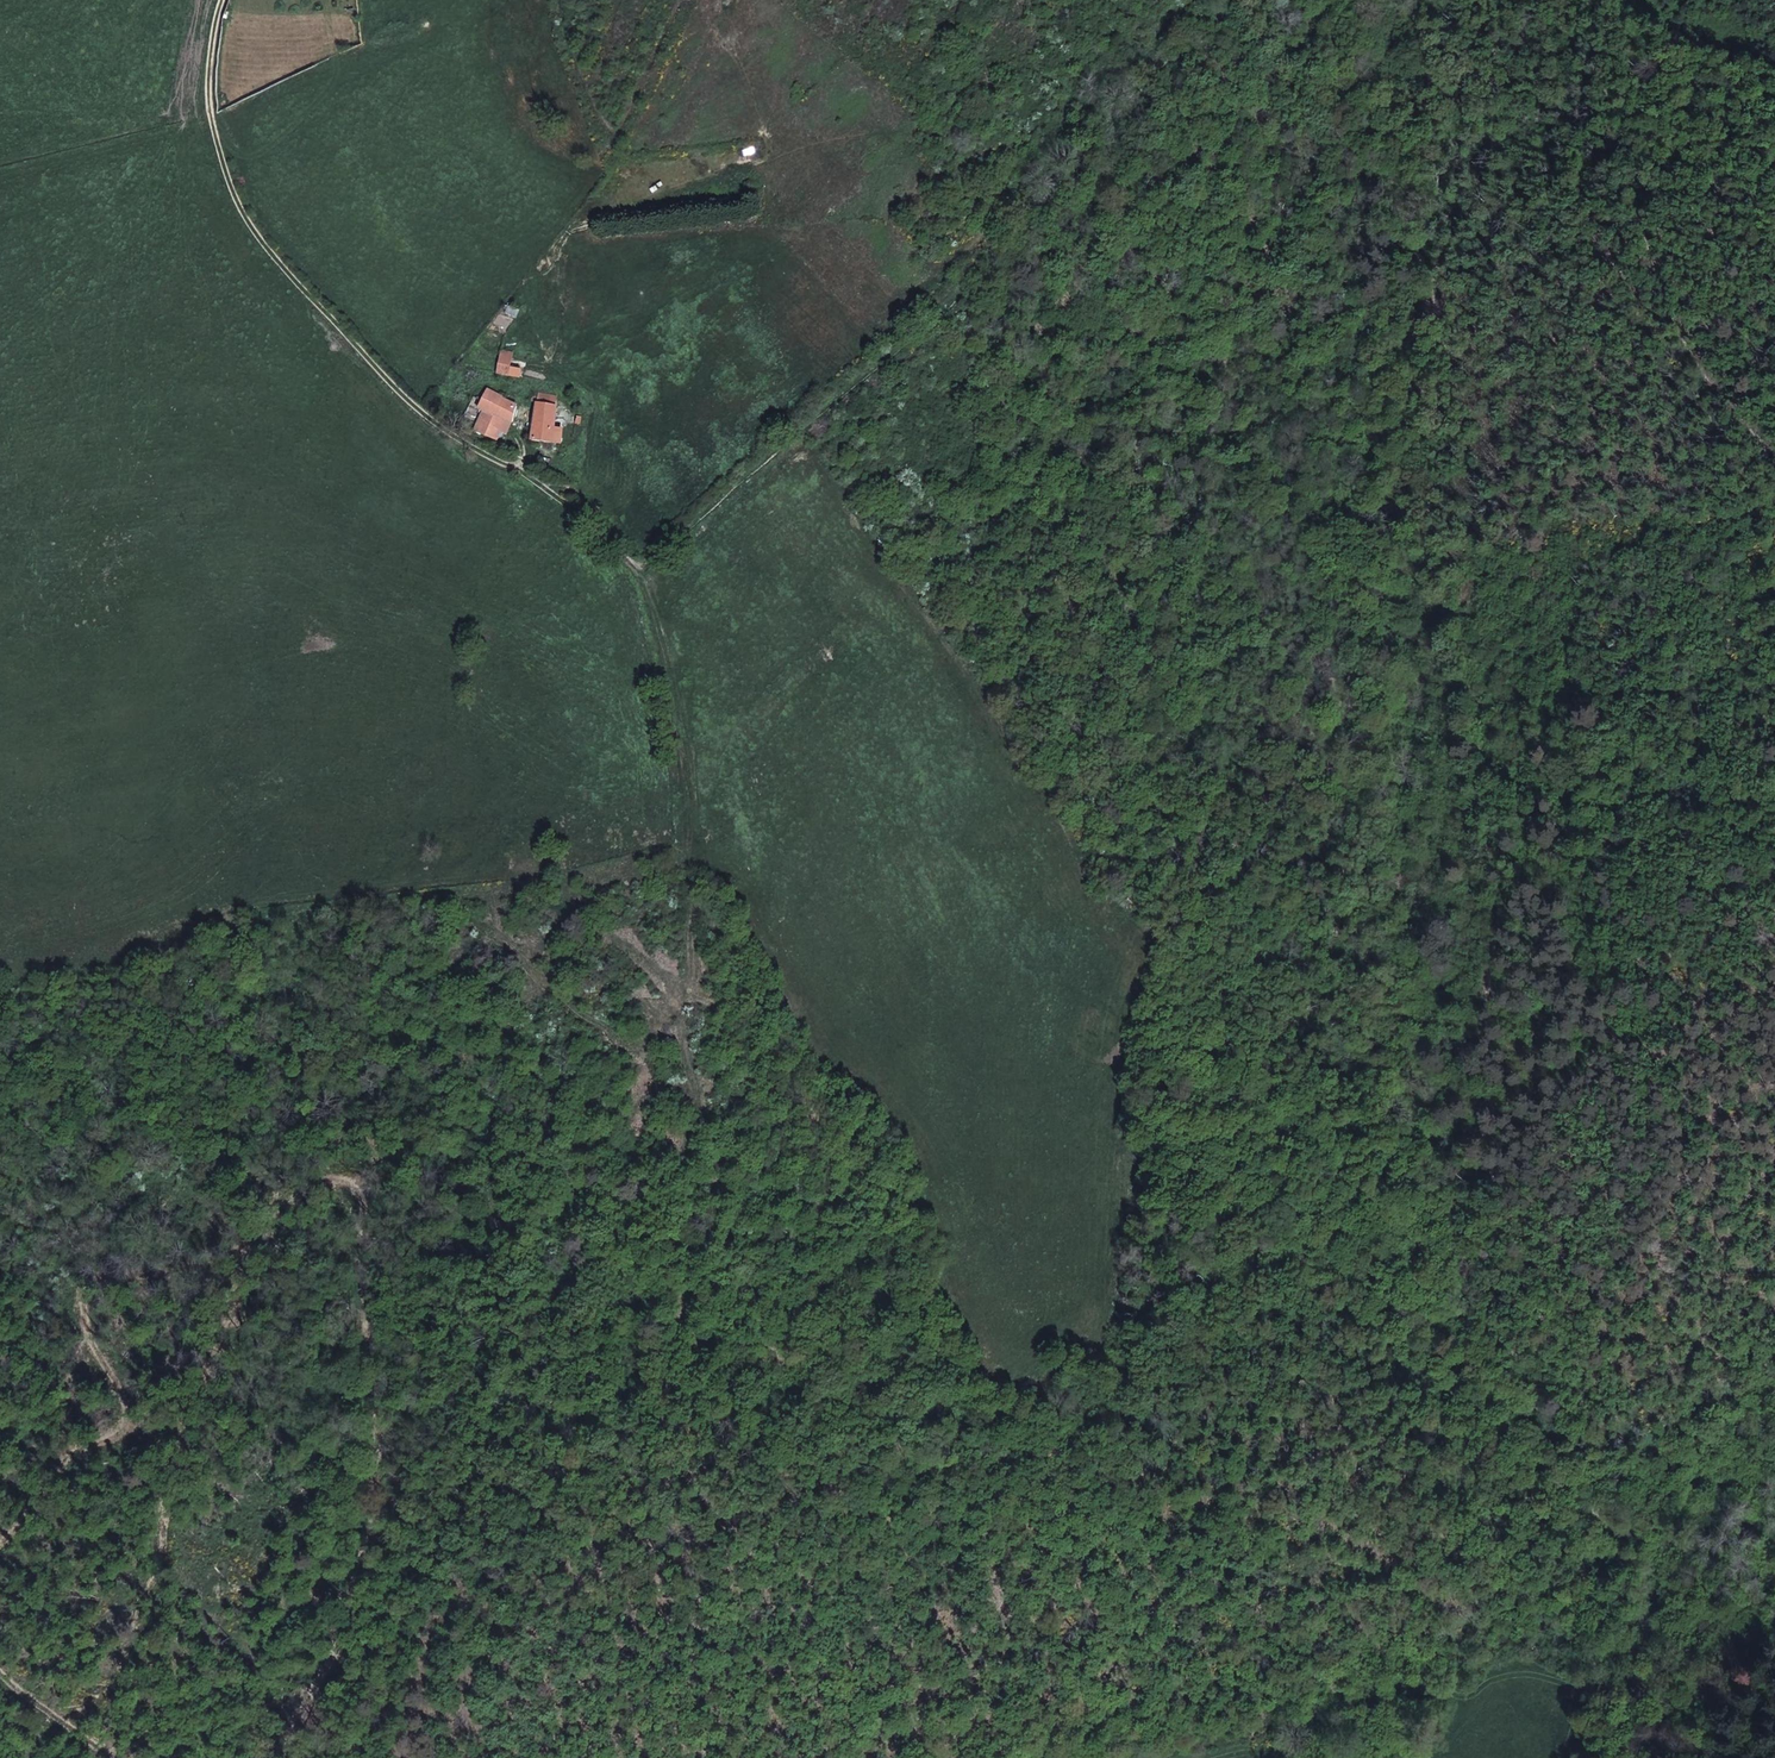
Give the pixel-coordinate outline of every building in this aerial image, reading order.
[(514,421),(519,406),(485,395),(481,406),(485,408),(478,431),(501,439),(507,419),(514,421)] [(533,438),(555,443),(559,403),(535,401),(535,408),(536,408),(533,438)]
